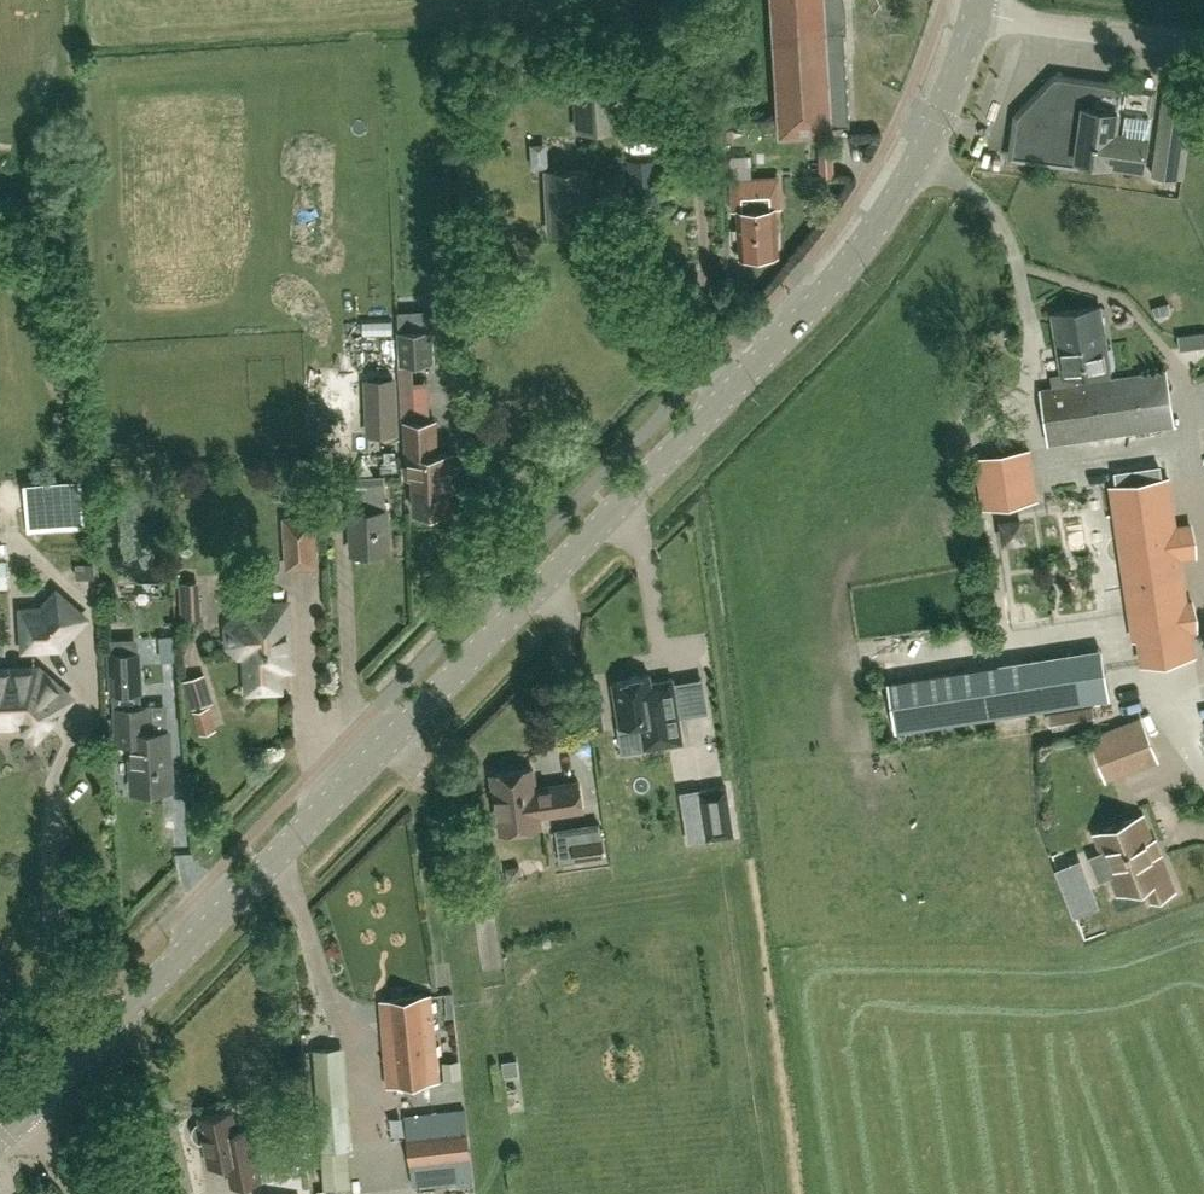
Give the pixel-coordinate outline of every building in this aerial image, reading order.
[(825,33),(846,32),(845,38),(846,38),(847,16),(845,0),(772,0),(780,135),(831,132),(825,33)] [(619,129),(618,101),(616,76),(574,78),(577,132),(619,129)] [(1150,115),(1117,111),(1121,87),(1055,78),(1018,116),(1012,155),(1075,164),(1076,158),(1110,163),(1110,162),(1142,167),(1150,115)] [(1187,97),(1163,94),(1151,175),(1183,180),(1190,131),(1183,130),(1187,97)] [(631,208),(660,207),(658,159),(628,160),(631,208)] [(550,231),(590,229),(587,169),(547,171),(550,231)] [(761,254),(781,252),(778,204),(782,204),(780,175),(729,179),(731,209),(738,209),(740,227),(735,228),(735,236),(740,235),(741,255),(746,255),(750,256),(757,256),(761,254)] [(1165,370),(1111,378),(1109,367),(1114,366),(1111,349),(1106,349),(1100,306),(1054,313),(1063,374),(1051,376),(1053,387),(1040,389),(1048,444),(1173,425),(1165,370)] [(396,330),(398,364),(435,362),(433,328),(396,330)] [(1178,336),(1179,349),(1203,346),(1203,332),(1178,336)] [(400,398),(353,400),(354,421),(401,419),(400,398)] [(434,421),(405,422),(407,477),(413,477),(414,512),(422,512),(425,517),(437,516),(440,511),(448,510),(447,481),(452,480),(451,454),(435,454),(434,421)] [(395,426),(368,427),(370,471),(397,470),(395,426)] [(1030,451),(995,456),(974,459),(980,508),(1037,501),(1037,496),(1030,451)] [(387,551),(386,512),(385,512),(384,477),(351,478),(352,513),(350,513),(352,553),(387,551)] [(1187,553),(1183,528),(1172,529),(1165,480),(1168,480),(1168,478),(1111,487),(1111,488),(1117,487),(1143,662),(1194,655),(1194,653),(1190,654),(1186,626),(1192,626),(1189,605),(1183,606),(1176,555),(1187,553)] [(1110,490),(1090,491),(1092,515),(1111,514),(1110,490)] [(286,567),(313,565),(311,517),(283,518),(286,567)] [(15,564),(0,565),(0,590),(16,589),(15,564)] [(208,580),(185,582),(187,616),(211,615),(208,580)] [(58,645),(79,622),(78,614),(61,599),(53,599),(42,612),(27,613),(23,618),(24,642),(29,647),(58,645)] [(279,669),(291,668),(288,603),(252,605),(252,614),(238,615),(228,626),(229,645),(240,654),(246,654),(248,691),(280,689),(279,669)] [(113,711),(116,710),(142,709),(141,693),(144,693),(141,651),(107,652),(110,695),(112,695),(113,711)] [(1109,699),(1101,651),(887,683),(895,731),(1109,699)] [(67,703),(66,696),(55,685),(48,686),(31,671),(0,673),(0,726),(2,726),(6,722),(20,721),(30,730),(37,729),(40,726),(47,725),(67,703)] [(192,708),(214,701),(206,673),(183,680),(192,708)] [(683,746),(673,682),(651,686),(650,679),(612,685),(620,731),(642,728),(646,752),(683,746)] [(1092,705),(1047,712),(1049,725),(1094,718),(1092,705)] [(133,790),(171,788),(168,731),(149,733),(147,708),(142,709),(116,710),(118,742),(130,741),(133,790)] [(216,730),(209,708),(195,712),(202,735),(216,730)] [(1101,766),(1154,745),(1144,720),(1091,741),(1101,766)] [(539,816),(579,808),(575,780),(531,788),(528,767),(490,774),(498,833),(540,825),(539,816)] [(705,816),(686,819),(689,842),(734,835),(727,786),(701,790),(705,816)] [(1142,816),(1095,835),(1103,857),(1108,855),(1113,868),(1108,870),(1117,893),(1145,882),(1152,899),(1173,891),(1159,855),(1158,856),(1142,816)] [(605,857),(602,839),(573,843),(576,861),(605,857)] [(501,853),(475,857),(480,887),(506,883),(501,853)] [(379,1000),(389,1085),(439,1080),(429,994),(379,1000)] [(347,1149),(353,1149),(343,1046),(313,1048),(325,1188),(351,1186),(347,1149)] [(465,1108),(405,1115),(413,1187),(473,1180),(465,1108)] [(199,1117),(200,1122),(194,1125),(191,1131),(193,1138),(198,1143),(205,1144),(209,1164),(227,1161),(232,1185),(260,1180),(252,1138),(250,1126),(235,1129),(231,1111),(199,1117)]
